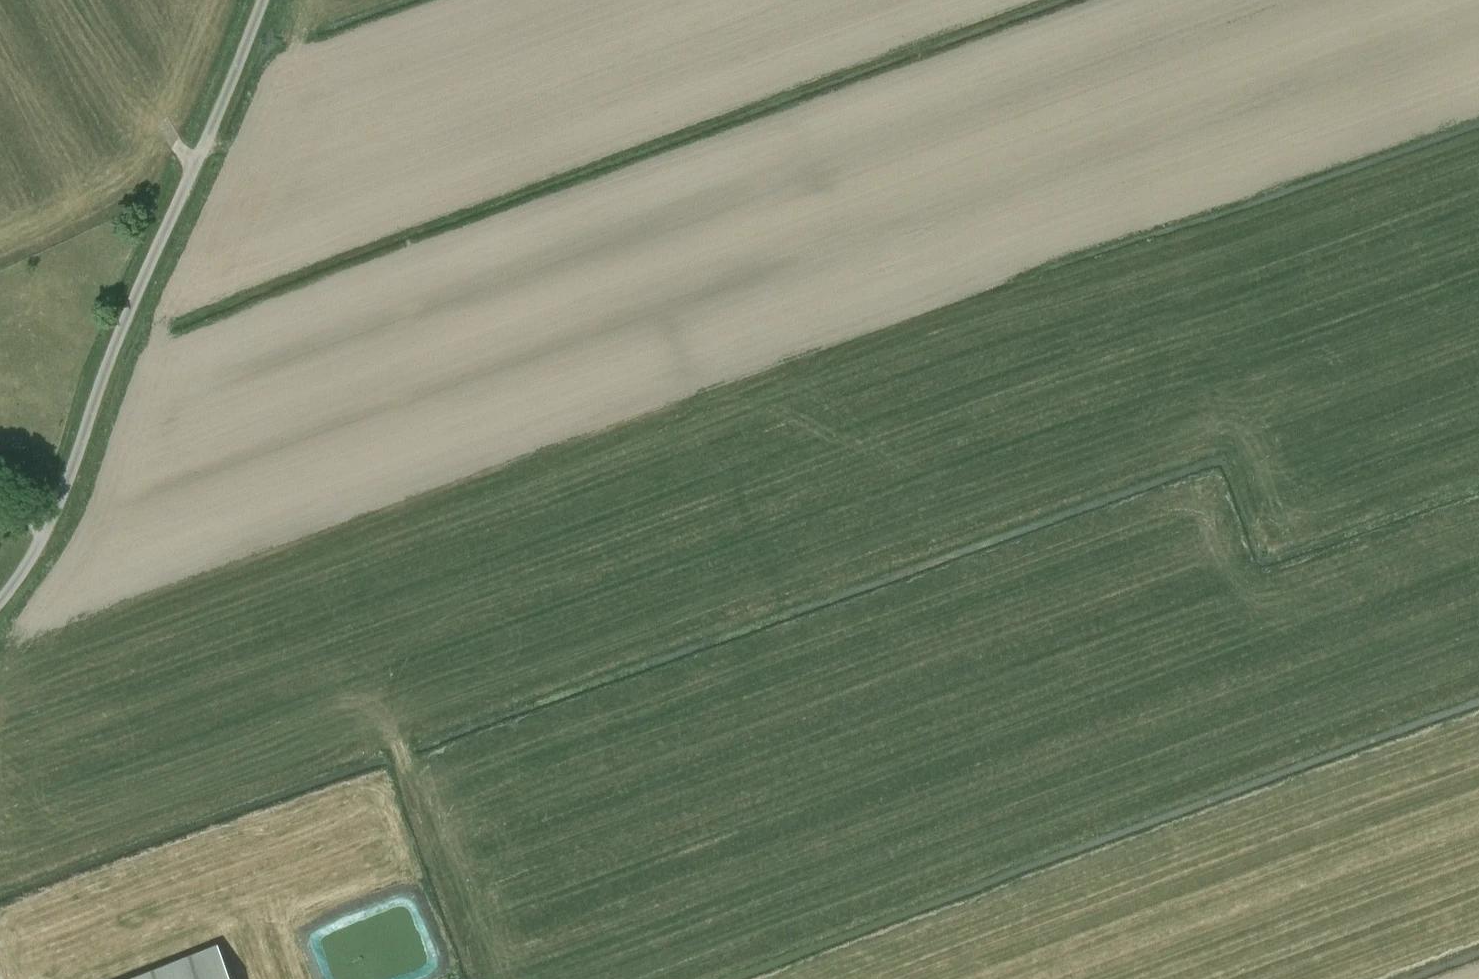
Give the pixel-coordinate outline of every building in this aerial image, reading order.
[(219,944),(129,978),(232,978),(219,944)]
